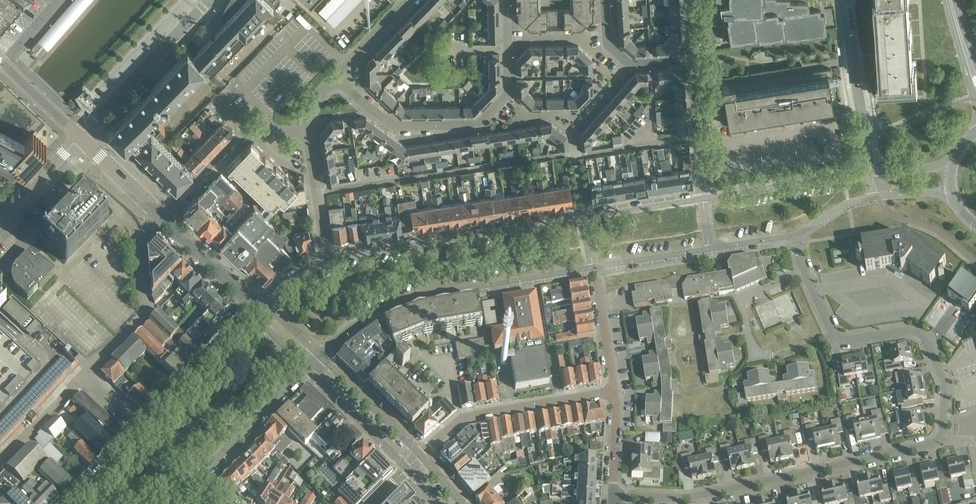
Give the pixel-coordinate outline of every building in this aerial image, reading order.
[(22,6),(22,5),(16,0),(0,0),(0,31),(22,6)] [(32,48),(41,56),(90,0),(74,0),(32,48)] [(194,58),(188,51),(108,134),(125,151),(131,144),(138,150),(135,152),(175,190),(176,191),(193,174),(152,135),(151,136),(146,130),(156,120),(158,121),(157,123),(162,127),(166,122),(161,118),(160,119),(158,117),(205,69),(211,76),(273,10),(271,8),(279,0),(233,0),(231,2),(228,7),(226,11),(232,14),(234,16),(201,51),(194,58)] [(422,6),(429,13),(441,1),(440,0),(428,0),(422,6)] [(594,8),(594,0),(573,0),(573,9),(538,10),(537,0),(516,0),(516,10),(518,10),(518,18),(530,30),(538,29),(538,31),(573,30),(573,29),(581,29),(593,17),(593,8),(594,8)] [(618,11),(628,11),(627,0),(617,0),(618,11)] [(669,8),(679,7),(679,0),(668,0),(669,8)] [(750,38),(750,37),(757,36),(758,42),(765,41),(765,39),(771,38),(771,40),(779,39),(778,37),(785,36),(786,42),(793,41),(793,40),(799,39),(799,40),(806,39),(806,37),(813,36),(813,38),(820,37),(820,36),(827,34),(824,15),(821,15),(821,10),(810,12),(808,3),(790,3),(790,0),(723,0),(723,2),(711,3),(711,23),(722,24),(722,35),(729,35),(730,42),(750,38)] [(882,73),(880,73),(877,73),(877,87),(878,92),(884,92),(905,91),(917,90),(916,70),(914,70),(911,71),(906,0),(877,0),(882,73)] [(422,6),(410,18),(418,25),(429,13),(422,6)] [(488,7),(488,24),(499,23),(498,7),(488,7)] [(670,25),(673,24),(680,24),(679,7),(669,8),(670,25)] [(619,28),(626,27),(629,27),(628,11),(618,11),(619,28)] [(410,18),(399,30),(406,37),(418,25),(410,18)] [(499,23),(488,24),(488,40),(492,40),(492,44),(499,44),(499,23)] [(670,36),(667,40),(675,47),(681,40),(680,28),(680,25),(680,24),(673,24),(673,28),(670,28),(670,36)] [(620,43),(627,50),(634,42),(630,38),(629,31),(626,31),(626,27),(619,28),(619,31),(620,43)] [(399,30),(387,42),(395,49),(406,37),(399,30)] [(675,47),(667,40),(663,44),(656,44),(656,48),(652,48),(653,55),(668,54),(675,47)] [(376,53),(376,54),(381,59),(384,61),(395,49),(387,42),(376,53)] [(634,42),(627,50),(634,56),(650,55),(649,48),(645,48),(645,45),(637,45),(634,42)] [(566,45),(563,46),(563,53),(566,53),(566,56),(574,56),(578,59),(585,52),(578,45),(566,45)] [(530,46),(523,53),(530,60),(534,56),(542,56),(541,53),(545,53),(545,46),(541,46),(530,46)] [(563,56),(563,53),(563,46),(545,46),(545,53),(545,56),(563,56)] [(592,58),(585,52),(578,59),(581,63),(582,70),(585,70),(585,74),(592,74),(592,58)] [(530,60),(523,53),(516,60),(517,76),(523,75),(523,72),(527,71),(527,64),(530,60)] [(365,65),(365,74),(376,74),(376,69),(381,63),(379,61),(381,59),(376,54),(374,56),(373,56),(365,65)] [(489,75),(492,75),(499,75),(499,54),(492,54),(492,58),(489,58),(489,75)] [(720,91),(722,121),(722,122),(722,123),(723,123),(724,123),(787,113),(797,111),(798,119),(803,118),(802,111),(835,105),(836,105),(837,104),(837,103),(832,70),(832,69),(831,68),(830,68),(829,68),(721,85),(722,91),(720,91)] [(666,81),(670,84),(677,76),(670,70),(654,71),(655,78),(659,78),(659,81),(666,81)] [(636,72),(629,80),(637,87),(640,83),(648,82),(648,79),(652,78),(651,71),(636,72)] [(374,92),(377,94),(382,89),(379,87),(381,84),(376,79),(376,74),(365,74),(366,84),(374,92)] [(489,87),(486,90),(493,98),(500,91),(500,79),(499,79),(499,75),(492,75),(492,79),(489,79),(489,87)] [(678,95),(678,98),(685,98),(685,94),(684,82),(677,76),(670,84),(674,87),(675,95),(678,95)] [(582,90),(578,94),(586,101),(592,94),(592,78),(585,78),(585,82),(582,82),(582,90)] [(517,95),(524,102),(531,94),(527,91),(527,83),(524,83),(524,79),(517,80),(517,95)] [(629,80),(618,92),(626,99),(637,87),(629,80)] [(389,107),(389,106),(394,101),(396,99),(384,87),(382,89),(377,94),(389,107)] [(75,97),(83,110),(86,108),(90,112),(97,104),(90,97),(91,96),(88,93),(87,94),(83,90),(78,95),(75,97)] [(486,90),(474,102),(482,109),(493,98),(486,90)] [(618,92),(608,104),(615,111),(626,99),(618,92)] [(531,94),(524,102),(531,109),(542,108),(546,108),(546,101),(542,101),(542,98),(535,98),(531,94)] [(567,101),(563,101),(564,108),(567,108),(579,108),(586,101),(578,94),(575,97),(567,97),(567,101)] [(546,98),(546,101),(546,108),(564,108),(563,101),(563,98),(546,98)] [(675,99),(676,116),(686,115),(685,98),(678,98),(675,99)] [(394,101),(389,106),(392,109),(400,117),(410,117),(410,107),(405,107),(399,102),(397,104),(394,101)] [(475,116),(482,109),(474,102),(471,106),(463,106),(463,109),(459,109),(460,116),(463,116),(475,116)] [(608,104),(597,116),(605,123),(615,111),(608,104)] [(443,106),(427,107),(427,117),(443,117),(443,106)] [(460,116),(459,109),(459,106),(443,106),(443,117),(460,116)] [(427,107),(410,107),(410,117),(427,117),(427,107)] [(218,125),(214,130),(223,140),(224,139),(226,139),(231,135),(230,132),(233,128),(212,114),(209,117),(218,125)] [(686,115),(676,116),(677,132),(687,132),(686,115)] [(597,116),(586,128),(594,135),(605,123),(597,116)] [(364,128),(368,131),(374,123),(366,117),(351,120),(352,127),(356,126),(356,129),(364,128)] [(331,120),(325,128),(334,134),(337,130),(344,129),(344,125),(348,125),(347,118),(331,120)] [(190,125),(196,131),(214,149),(217,146),(219,147),(223,143),(222,141),(223,140),(214,130),(208,136),(193,122),(190,125)] [(368,131),(381,141),(387,132),(374,123),(368,131)] [(540,125),(536,126),(537,133),(541,133),(541,136),(549,134),(553,137),(559,129),(552,123),(540,125)] [(536,126),(521,128),(523,138),(538,136),(537,133),(536,126)] [(322,147),(322,151),(329,150),(329,146),(332,146),(331,138),(334,134),(325,128),(320,136),(322,147)] [(521,128),(506,131),(508,141),(523,138),(521,128)] [(594,135),(586,128),(580,136),(580,148),(591,147),(590,139),(594,135)] [(32,177),(38,166),(32,162),(47,146),(46,145),(45,146),(43,144),(44,143),(43,144),(41,142),(42,141),(41,140),(40,141),(38,139),(39,138),(38,138),(37,139),(35,137),(36,136),(36,135),(35,136),(33,135),(34,134),(33,133),(25,142),(19,139),(0,129),(0,159),(32,177)] [(567,135),(559,129),(553,137),(557,140),(558,148),(562,147),(563,151),(569,150),(567,135)] [(203,142),(195,149),(205,158),(206,158),(208,158),(212,154),(211,152),(214,149),(196,131),(193,134),(200,141),(201,140),(203,142)] [(506,131),(491,133),(493,143),(508,141),(506,131)] [(381,141),(395,151),(401,142),(387,132),(381,141)] [(491,133),(476,135),(478,145),(493,143),(491,133)] [(476,135),(461,138),(463,148),(478,145),(476,135)] [(461,138),(446,140),(448,150),(463,148),(461,138)] [(446,140),(431,142),(433,153),(448,150),(446,140)] [(266,157),(261,153),(263,151),(254,142),(254,141),(253,141),(252,141),(252,142),(251,142),(227,167),(239,178),(241,176),(265,199),(260,204),(267,211),(275,202),(276,203),(307,196),(305,183),(300,184),(299,176),(288,177),(285,173),(286,172),(268,155),(266,157)] [(401,142),(395,151),(403,157),(399,162),(400,165),(409,164),(409,161),(418,159),(418,155),(416,145),(406,146),(401,142)] [(431,142),(416,145),(418,155),(433,153),(431,142)] [(205,158),(195,149),(188,157),(186,155),(187,154),(181,147),(180,148),(176,145),(174,147),(196,168),(198,165),(201,166),(204,162),(204,160),(205,158)] [(662,174),(656,175),(658,190),(669,188),(665,159),(663,147),(657,148),(659,160),(660,160),(662,174)] [(332,149),(329,150),(322,151),(325,168),(335,166),(332,149)] [(642,163),(645,177),(647,191),(658,190),(656,175),(649,176),(647,162),(648,162),(646,150),(641,151),(643,163),(642,163)] [(684,170),(678,171),(680,186),(692,184),(690,154),(682,155),(684,170)] [(625,195),(636,193),(632,165),(631,157),(626,158),(628,171),(622,172),(623,180),(625,195)] [(667,159),(665,159),(669,188),(680,186),(678,171),(672,172),(669,159),(667,159)] [(632,165),(636,193),(647,191),(645,177),(638,178),(636,164),(632,165)] [(335,166),(325,168),(327,185),(338,183),(335,166)] [(604,198),(601,184),(595,185),(592,167),(587,168),(592,200),(604,198)] [(614,167),(610,168),(615,197),(625,195),(623,180),(617,181),(614,167)] [(607,183),(601,184),(604,198),(615,197),(610,168),(605,169),(607,183)] [(221,174),(198,197),(206,205),(208,203),(213,208),(234,186),(221,174)] [(556,188),(559,205),(572,203),(568,175),(563,176),(564,184),(566,183),(567,186),(556,188)] [(530,192),(533,209),(546,207),(542,180),(537,181),(538,188),(540,187),(541,190),(530,192)] [(542,180),(546,207),(559,205),(556,188),(546,189),(546,187),(548,186),(547,180),(542,180)] [(493,181),(489,182),(490,189),(494,216),(507,213),(504,196),(504,192),(495,193),(493,181)] [(516,185),(520,211),(533,209),(530,192),(520,194),(519,191),(522,190),(521,184),(516,185)] [(504,196),(507,213),(520,211),(516,185),(511,185),(512,192),(514,192),(515,195),(504,196)] [(209,237),(211,235),(246,198),(234,186),(213,208),(197,226),(207,232),(207,234),(209,237)] [(435,207),(425,209),(427,226),(440,224),(436,197),(434,188),(430,189),(432,204),(434,204),(435,207)] [(478,200),(481,218),(494,216),(490,189),(485,190),(486,196),(488,196),(488,199),(478,200)] [(463,193),(467,220),(481,218),(478,200),(470,202),(469,192),(463,193)] [(451,204),(454,222),(467,220),(463,193),(459,194),(460,200),(462,200),(462,203),(451,204)] [(51,245),(49,247),(49,249),(51,252),(53,251),(55,249),(67,261),(107,220),(95,208),(96,207),(92,203),(90,205),(83,197),(51,230),(52,230),(51,231),(45,231),(45,237),(45,238),(44,237),(43,238),(44,238),(45,238),(45,239),(45,242),(49,242),(51,245)] [(185,214),(197,226),(213,208),(208,203),(206,205),(198,197),(191,204),(185,210),(185,214)] [(454,222),(451,204),(440,206),(440,203),(441,203),(440,197),(436,197),(440,224),(454,222)] [(218,245),(220,242),(254,206),(246,198),(211,235),(213,236),(213,237),(218,245)] [(398,203),(400,216),(402,230),(427,226),(425,209),(417,210),(415,200),(398,203)] [(239,261),(240,261),(244,257),(251,249),(274,225),(254,206),(220,242),(224,246),(223,247),(226,250),(227,249),(236,258),(235,258),(239,262),(239,261)] [(354,222),(347,223),(349,239),(361,237),(356,206),(352,206),(353,212),(352,212),(354,222)] [(385,206),(386,214),(389,234),(402,232),(402,230),(400,216),(392,218),(390,206),(385,206)] [(349,239),(347,223),(344,207),(328,210),(333,242),(349,239)] [(376,236),(372,210),(372,208),(366,208),(367,215),(359,216),(363,238),(376,236)] [(377,209),(372,210),(376,236),(389,234),(386,214),(378,215),(377,209)] [(296,216),(297,216),(296,211),(284,213),(285,219),(289,218),(290,221),(297,220),(296,216)] [(253,274),(254,275),(280,247),(284,243),(289,237),(283,229),(278,221),(274,225),(251,249),(254,251),(251,255),(253,257),(249,261),(244,257),(240,261),(242,263),(242,266),(244,266),(248,269),(248,271),(250,271),(250,272),(250,274),(253,274)] [(283,229),(289,237),(284,243),(289,249),(297,246),(299,251),(303,249),(304,250),(305,250),(307,251),(310,250),(310,248),(313,247),(310,238),(311,237),(309,229),(294,234),(288,226),(283,229)] [(939,281),(945,280),(944,275),(941,275),(940,274),(946,265),(904,235),(901,240),(899,240),(899,239),(862,245),(864,256),(862,256),(860,255),(856,259),(861,262),(862,260),(864,260),(865,266),(866,271),(892,267),(892,268),(901,273),(902,271),(907,271),(906,270),(907,269),(931,286),(935,280),(937,277),(939,279),(939,281)] [(148,250),(150,279),(174,255),(172,251),(167,247),(168,247),(161,240),(156,240),(147,250),(148,250)] [(280,247),(254,275),(263,284),(270,276),(270,277),(271,276),(273,276),(275,273),(275,271),(276,271),(279,267),(280,268),(286,263),(287,264),(293,258),(280,247)] [(53,274),(30,251),(17,264),(12,274),(12,281),(17,290),(28,300),(53,274)] [(152,297),(182,266),(182,263),(174,255),(150,279),(152,297)] [(735,292),(735,293),(767,278),(759,261),(756,262),(755,256),(733,260),(728,266),(729,272),(688,279),(682,287),(684,300),(719,294),(719,295),(727,294),(727,290),(734,289),(735,292)] [(152,298),(156,302),(164,293),(175,281),(182,288),(193,276),(192,276),(192,273),(190,270),(187,271),(182,267),(182,266),(152,297),(152,298)] [(190,297),(202,285),(201,284),(201,281),(199,280),(196,280),(193,276),(182,288),(181,288),(175,294),(184,303),(190,297)] [(948,297),(970,313),(975,304),(975,287),(962,277),(948,297)] [(550,292),(551,298),(587,292),(585,280),(561,284),(562,290),(550,292)] [(194,301),(199,306),(212,292),(203,283),(202,285),(190,297),(184,303),(181,306),(185,311),(190,306),(190,304),(188,302),(190,301),(192,302),(194,301)] [(655,304),(673,301),(671,288),(663,283),(635,287),(636,294),(632,294),(634,308),(649,305),(648,302),(655,301),(655,304)] [(0,287),(0,446),(24,421),(27,418),(32,424),(37,419),(34,416),(31,413),(79,363),(50,335),(12,299),(3,290),(0,287)] [(198,318),(202,321),(220,303),(217,299),(216,297),(212,292),(199,306),(206,312),(204,314),(203,313),(198,318)] [(551,298),(546,298),(547,303),(571,299),(572,305),(589,303),(587,292),(551,298)] [(509,348),(516,389),(550,384),(535,295),(504,300),(509,330),(492,333),(495,350),(509,348)] [(393,342),(397,351),(393,356),(403,366),(410,359),(404,352),(399,340),(426,329),(482,320),(478,298),(469,300),(469,299),(418,308),(392,318),(384,322),(392,342),(393,342)] [(483,304),(487,329),(497,328),(495,314),(489,315),(489,309),(496,308),(495,302),(483,304)] [(699,305),(701,321),(704,337),(699,337),(700,341),(715,339),(714,335),(722,334),(721,329),(729,328),(725,306),(718,308),(717,302),(699,305)] [(188,335),(197,344),(217,323),(232,308),(227,304),(224,304),(223,305),(220,303),(202,321),(188,335)] [(556,317),(553,317),(553,320),(561,318),(590,313),(589,303),(572,305),(572,310),(555,313),(556,317)] [(197,344),(196,345),(203,352),(237,317),(237,313),(232,308),(217,323),(197,344)] [(159,311),(149,321),(150,322),(171,340),(175,336),(180,330),(159,311)] [(644,319),(636,321),(640,342),(647,341),(648,346),(655,344),(656,348),(672,346),(671,342),(666,343),(661,311),(643,314),(644,319)] [(561,318),(553,320),(554,324),(574,321),(575,327),(592,324),(590,313),(561,318)] [(150,322),(142,330),(162,349),(167,344),(171,340),(150,322)] [(340,359),(348,366),(366,347),(384,335),(378,324),(359,337),(350,344),(339,355),(341,357),(340,359)] [(569,333),(556,335),(556,341),(594,335),(592,324),(575,327),(568,328),(569,333)] [(142,330),(133,339),(147,351),(157,360),(176,379),(184,371),(172,358),(162,349),(142,330)] [(181,331),(180,330),(175,336),(177,338),(180,335),(184,339),(179,345),(194,361),(203,352),(196,345),(181,331)] [(348,366),(357,375),(379,353),(383,357),(392,348),(391,348),(384,335),(366,347),(348,366)] [(147,351),(133,339),(133,338),(102,371),(102,373),(114,385),(128,398),(142,412),(147,407),(148,408),(155,401),(140,386),(131,395),(123,386),(127,382),(122,378),(126,373),(128,375),(130,373),(128,371),(147,351)] [(459,360),(491,355),(489,338),(457,343),(459,360)] [(735,367),(733,356),(732,346),(724,347),(723,342),(716,343),(715,339),(700,341),(700,346),(705,345),(710,376),(705,376),(706,385),(719,383),(718,375),(728,373),(727,368),(735,367)] [(172,358),(184,371),(193,362),(171,340),(167,344),(176,354),(172,358)] [(582,347),(584,360),(589,386),(600,385),(601,382),(599,368),(588,370),(588,367),(590,367),(589,359),(587,346),(594,345),(593,340),(583,342),(584,347),(582,347)] [(235,350),(239,355),(246,348),(241,344),(235,350)] [(379,353),(357,375),(366,384),(393,356),(397,351),(394,345),(392,348),(383,357),(379,353)] [(673,382),(670,366),(668,351),(672,350),(672,346),(656,348),(657,352),(649,353),(650,359),(643,360),(646,381),(653,380),(654,385),(662,384),(662,388),(678,388),(677,381),(673,382)] [(900,363),(912,361),(910,349),(892,352),(893,358),(890,359),(890,361),(883,362),(885,372),(901,369),(900,363)] [(865,356),(853,358),(856,376),(862,375),(862,378),(864,378),(865,383),(875,381),(873,367),(867,368),(865,356)] [(576,389),(574,372),(563,374),(562,372),(564,371),(562,357),(558,358),(563,391),(576,389)] [(856,376),(853,358),(841,360),(833,361),(835,373),(837,373),(840,387),(850,385),(849,381),(851,380),(850,377),(856,376)] [(584,371),(574,372),(576,389),(589,386),(584,360),(580,360),(581,368),(583,368),(584,371)] [(786,396),(801,394),(817,391),(814,373),(809,374),(808,366),(787,370),(788,377),(783,378),(784,385),(780,386),(783,402),(787,401),(786,396)] [(385,367),(368,384),(379,394),(396,377),(385,367)] [(747,402),(762,400),(778,397),(778,402),(783,402),(780,386),(776,387),(775,379),(770,380),(769,372),(747,376),(749,383),(744,384),(745,394),(737,396),(739,408),(748,407),(747,402)] [(905,385),(906,390),(924,387),(922,375),(910,378),(909,372),(895,374),(897,384),(901,383),(902,385),(905,385)] [(485,377),(482,377),(487,404),(498,402),(496,386),(486,387),(486,385),(488,385),(487,376),(485,377)] [(390,405),(406,388),(396,377),(379,394),(390,405)] [(481,388),(472,389),(475,406),(487,404),(482,377),(477,378),(479,386),(481,386),(481,388)] [(880,394),(878,383),(876,383),(876,387),(869,388),(870,396),(880,394)] [(475,406),(472,389),(471,385),(458,387),(462,409),(475,406)] [(294,399),(276,418),(288,430),(305,447),(314,437),(321,430),(333,417),(330,414),(332,411),(307,387),(294,399)] [(924,387),(906,390),(907,396),(904,397),(904,399),(900,400),(901,410),(916,407),(914,401),(927,399),(924,387)] [(390,405),(401,416),(417,399),(406,388),(390,405)] [(672,425),(672,410),(673,394),(678,394),(678,388),(662,388),(662,393),(655,393),(654,398),(647,398),(646,419),(653,419),(653,425),(663,425),(663,433),(676,434),(676,425),(672,425)] [(78,394),(72,400),(78,406),(89,416),(115,441),(121,435),(121,429),(84,394),(78,394)] [(417,399),(401,416),(412,427),(428,410),(417,399)] [(439,404),(427,414),(422,418),(425,421),(415,429),(419,434),(418,435),(421,439),(423,438),(424,439),(433,432),(437,429),(436,428),(437,427),(432,421),(435,419),(433,417),(443,409),(439,404)] [(598,406),(592,407),(597,433),(601,432),(600,423),(604,423),(603,415),(605,413),(604,405),(602,405),(601,405),(599,405),(598,406)] [(591,434),(597,433),(592,407),(587,408),(586,408),(584,408),(582,409),(583,414),(585,426),(590,425),(591,434)] [(576,427),(585,426),(583,414),(582,409),(581,408),(570,410),(575,437),(580,436),(578,429),(576,430),(576,427)] [(570,410),(559,412),(562,429),(570,428),(570,431),(568,431),(569,438),(575,437),(570,410)] [(871,421),(865,422),(869,440),(881,438),(878,426),(884,424),(881,410),(871,412),(872,417),(870,418),(871,421)] [(911,418),(910,414),(910,410),(895,413),(898,425),(903,424),(903,426),(906,425),(907,431),(925,428),(923,416),(911,418)] [(552,441),(553,448),(558,447),(556,433),(553,433),(553,431),(562,429),(559,412),(548,414),(552,441)] [(547,441),(552,441),(548,414),(536,416),(539,433),(548,432),(548,434),(546,435),(547,441)] [(89,416),(73,433),(98,458),(115,441),(89,416)] [(321,430),(314,437),(324,446),(320,451),(326,457),(327,456),(329,458),(328,459),(330,460),(325,465),(326,467),(327,468),(328,469),(346,452),(343,449),(342,451),(339,448),(336,446),(338,444),(332,439),(336,434),(335,433),(343,424),(339,420),(340,419),(337,416),(335,416),(333,417),(321,430)] [(869,440),(865,422),(859,424),(859,420),(857,421),(855,416),(846,418),(849,432),(855,431),(857,443),(869,440)] [(35,446),(33,446),(48,460),(50,461),(53,465),(62,455),(51,443),(66,428),(55,417),(38,434),(39,436),(36,439),(39,442),(35,446)] [(534,417),(523,418),(527,448),(528,450),(532,449),(530,434),(537,433),(534,417)] [(259,435),(263,438),(281,455),(291,445),(282,436),(288,430),(276,418),(259,435)] [(523,418),(511,420),(514,437),(520,436),(522,449),(527,448),(523,418)] [(830,430),(825,431),(829,449),(840,447),(838,435),(844,433),(840,419),(831,422),(832,426),(830,427),(830,430)] [(491,447),(491,450),(488,452),(484,455),(461,475),(458,477),(474,496),(486,486),(496,478),(501,474),(500,473),(506,469),(518,467),(518,461),(505,463),(504,454),(516,453),(514,437),(511,420),(487,425),(490,445),(491,447)] [(446,463),(448,466),(480,438),(484,443),(487,446),(490,445),(487,425),(471,428),(467,430),(465,431),(457,439),(464,447),(460,450),(459,450),(457,451),(452,446),(447,451),(441,456),(440,457),(440,460),(443,463),(446,463)] [(829,449),(825,431),(819,433),(818,429),(816,430),(815,425),(805,427),(808,441),(814,440),(817,452),(829,449)] [(785,440),(778,442),(782,460),(789,459),(788,457),(794,456),(791,446),(797,445),(794,430),(783,433),(785,440)] [(89,468),(98,458),(73,433),(69,437),(79,447),(74,452),(89,468)] [(782,460),(778,442),(771,443),(769,436),(759,438),(762,453),(768,451),(770,461),(776,460),(776,461),(782,460)] [(255,446),(254,447),(267,459),(271,456),(272,457),(276,454),(277,456),(275,458),(280,462),(283,457),(281,455),(263,438),(259,442),(258,442),(255,445),(255,446)] [(461,475),(484,455),(488,452),(482,445),(484,443),(480,438),(448,466),(457,476),(460,473),(461,475)] [(746,449),(739,451),(743,469),(749,467),(749,466),(755,465),(752,455),(758,453),(755,439),(744,442),(746,449)] [(345,459),(332,472),(345,486),(358,473),(375,455),(374,455),(375,454),(375,452),(372,449),(371,448),(369,450),(363,444),(359,447),(357,445),(352,451),(354,453),(347,460),(345,459)] [(633,454),(633,461),(651,462),(659,462),(660,444),(645,444),(645,450),(635,449),(634,454),(633,454)] [(743,469),(739,451),(732,452),(730,445),(720,447),(723,461),(729,460),(731,470),(737,469),(737,470),(743,469)] [(6,467),(8,469),(23,484),(22,484),(24,485),(34,474),(48,460),(33,446),(26,446),(6,467)] [(247,454),(246,455),(259,468),(263,464),(265,466),(266,464),(269,467),(272,464),(267,459),(254,447),(251,451),(249,450),(247,452),(247,454)] [(707,458),(700,459),(704,477),(711,476),(710,475),(716,474),(713,464),(719,462),(716,448),(705,450),(707,458)] [(553,451),(541,452),(543,460),(555,458),(553,451)] [(704,477),(700,459),(693,461),(691,453),(681,456),(684,470),(690,469),(692,479),(698,478),(698,479),(704,477)] [(325,465),(324,465),(315,474),(340,498),(341,497),(347,503),(360,503),(392,472),(385,465),(382,466),(377,462),(379,460),(380,461),(382,459),(378,454),(376,454),(375,455),(358,473),(345,486),(332,472),(328,469),(325,465)] [(241,460),(237,464),(250,476),(262,488),(264,483),(257,476),(255,478),(254,476),(257,473),(255,471),(259,468),(246,455),(245,456),(243,456),(241,458),(241,460)] [(578,464),(578,470),(595,471),(596,463),(595,462),(596,456),(564,461),(563,463),(578,464)] [(962,457),(947,461),(951,479),(962,477),(963,483),(965,489),(975,487),(973,480),(970,467),(964,468),(962,457)] [(50,461),(48,460),(34,474),(46,485),(48,483),(40,475),(50,465),(48,463),(50,461)] [(73,484),(53,465),(50,461),(48,463),(50,465),(40,475),(48,483),(52,487),(61,496),(73,484)] [(651,462),(633,461),(632,467),(634,467),(633,473),(644,474),(643,479),(660,480),(661,469),(651,469),(651,462)] [(935,483),(937,492),(947,489),(943,473),(937,474),(935,463),(920,467),(924,485),(935,483)] [(229,472),(245,488),(251,494),(246,499),(249,501),(252,503),(255,498),(258,494),(249,485),(247,487),(245,485),(248,483),(246,481),(250,476),(237,464),(235,464),(233,467),(233,468),(229,472)] [(8,469),(0,477),(0,503),(24,503),(17,497),(18,497),(27,488),(24,485),(22,484),(23,484),(8,469)] [(908,489),(910,497),(920,494),(916,479),(910,480),(908,469),(893,473),(897,491),(908,489)] [(564,481),(563,482),(595,483),(595,478),(596,478),(596,473),(595,473),(595,471),(578,470),(573,470),(573,477),(564,477),(564,481)] [(260,503),(267,503),(274,493),(266,488),(268,485),(270,486),(278,473),(274,471),(255,501),(260,503)] [(242,492),(245,488),(229,472),(229,473),(227,472),(224,475),(224,477),(219,482),(220,484),(240,496),(243,498),(246,496),(242,492)] [(24,485),(45,503),(53,503),(59,498),(49,489),(46,485),(34,474),(24,485)] [(496,498),(492,492),(500,486),(504,486),(504,482),(505,481),(504,479),(505,476),(501,475),(501,474),(496,478),(486,486),(488,488),(481,494),(482,495),(476,499),(477,500),(476,502),(478,503),(488,503),(496,498)] [(874,477),(867,478),(872,497),(879,495),(880,503),(891,500),(888,486),(882,487),(879,477),(874,478),(874,477)] [(852,494),(855,503),(866,503),(865,498),(872,497),(867,478),(861,480),(861,481),(856,482),(858,492),(852,494)] [(577,487),(577,494),(595,495),(595,492),(595,489),(595,488),(595,483),(563,482),(563,486),(577,487)] [(291,488),(286,484),(279,495),(274,493),(267,503),(281,503),(291,488)] [(24,485),(27,488),(18,497),(17,497),(24,503),(45,503),(24,485)] [(832,486),(836,503),(839,503),(843,503),(844,503),(855,503),(852,494),(847,495),(844,485),(839,486),(839,485),(832,486)] [(817,502),(818,503),(836,503),(832,486),(826,488),(826,489),(821,490),(823,500),(817,502)] [(286,500),(287,497),(289,498),(295,490),(291,488),(281,503),(293,503),(286,500)] [(404,489),(389,503),(418,503),(404,489)] [(532,496),(528,492),(513,503),(522,503),(532,496)] [(311,495),(307,493),(300,503),(305,503),(311,495)] [(595,501),(594,500),(595,495),(577,494),(562,493),(561,494),(561,498),(576,499),(576,503),(595,503),(595,501)] [(797,494),(799,503),(818,503),(817,502),(811,503),(809,493),(804,494),(804,493),(797,494)] [(797,494),(791,496),(791,497),(786,498),(787,503),(799,503),(797,494)] [(314,497),(311,495),(305,503),(310,503),(314,497)] [(329,503),(332,503),(333,503),(326,496),(323,499),(329,503)]
